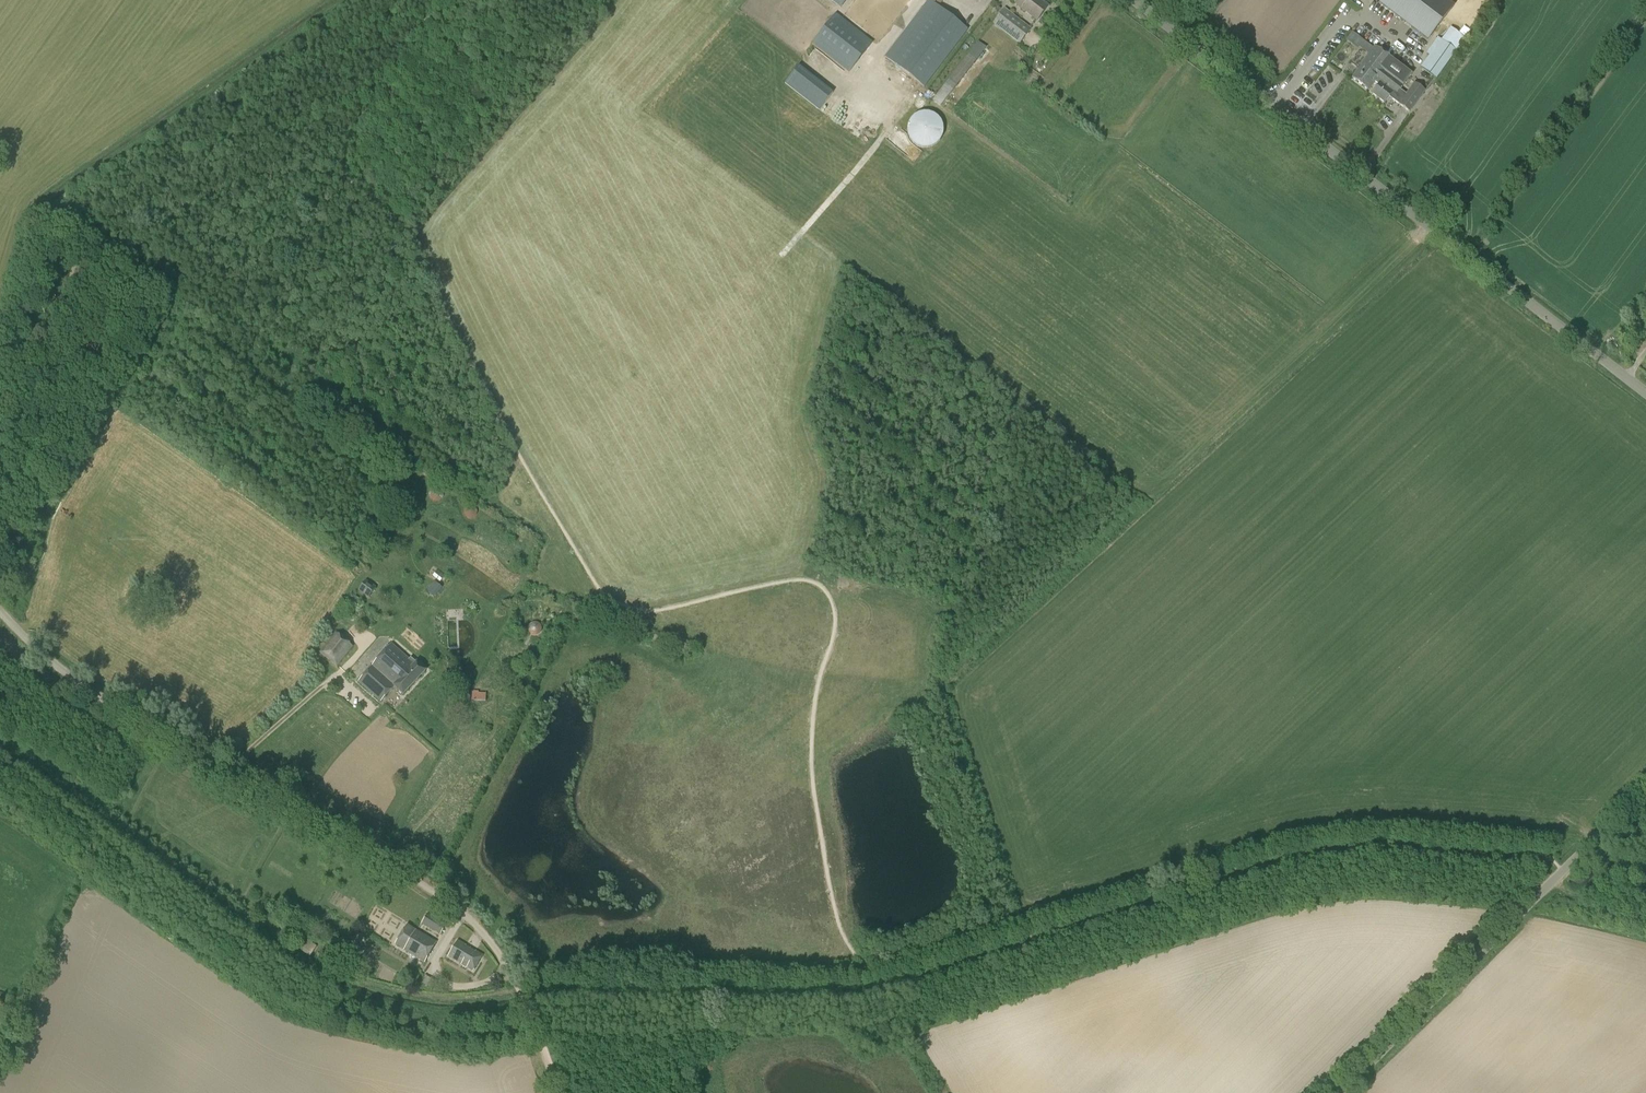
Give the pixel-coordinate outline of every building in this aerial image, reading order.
[(894,12),(879,0),(830,0),(876,36),(894,12)] [(968,30),(929,0),(928,0),(884,57),(924,87),(968,30)] [(1049,6),(1042,0),(1020,0),(1017,4),(1038,21),(1049,6)] [(1379,4),(1381,6),(1427,41),(1453,6),(1446,0),(1382,0),(1379,4)] [(1019,44),(1031,29),(1004,8),(992,23),(1019,44)] [(849,73),(873,43),(836,13),(812,44),(849,73)] [(1437,37),(1426,53),(1429,55),(1444,67),(1456,51),(1455,50),(1465,38),(1450,27),(1441,40),(1437,37)] [(940,106),(986,48),(978,42),(933,100),(940,106)] [(1361,65),(1351,78),(1368,91),(1375,82),(1378,85),(1371,94),(1384,104),(1389,98),(1410,113),(1425,91),(1414,83),(1405,94),(1399,90),(1402,86),(1403,87),(1412,75),(1389,58),(1390,57),(1374,45),(1360,64),(1361,65)] [(818,111),(833,92),(799,65),(784,84),(818,111)] [(925,148),(928,148),(931,147),(933,146),(936,145),(938,143),(940,141),(941,138),(942,136),(943,133),(943,130),(943,127),(942,124),(941,122),(940,119),(938,117),(936,115),(933,114),(931,113),(928,112),(925,112),(922,112),(919,113),(917,114),(914,115),(912,117),(910,119),(909,122),(908,124),(907,127),(907,130),(907,133),(908,136),(909,138),(910,141),(912,143),(914,145),(917,146),(919,147),(922,148),(925,148)] [(375,587),(366,580),(358,591),(368,597),(375,587)] [(434,581),(426,591),(434,598),(442,588),(434,581)] [(337,666),(352,647),(335,633),(320,652),(337,666)] [(409,660),(392,645),(359,681),(382,702),(395,687),(404,695),(426,671),(411,658),(409,660)] [(486,701),(486,693),(478,693),(479,692),(472,691),(472,700),(486,701)] [(440,934),(445,924),(428,915),(423,924),(440,934)] [(425,961),(436,942),(408,926),(397,944),(425,961)] [(476,952),(465,946),(466,945),(458,941),(449,956),(473,970),(482,955),(476,952)] [(352,957),(350,967),(363,970),(366,959),(352,956),(352,957)]
